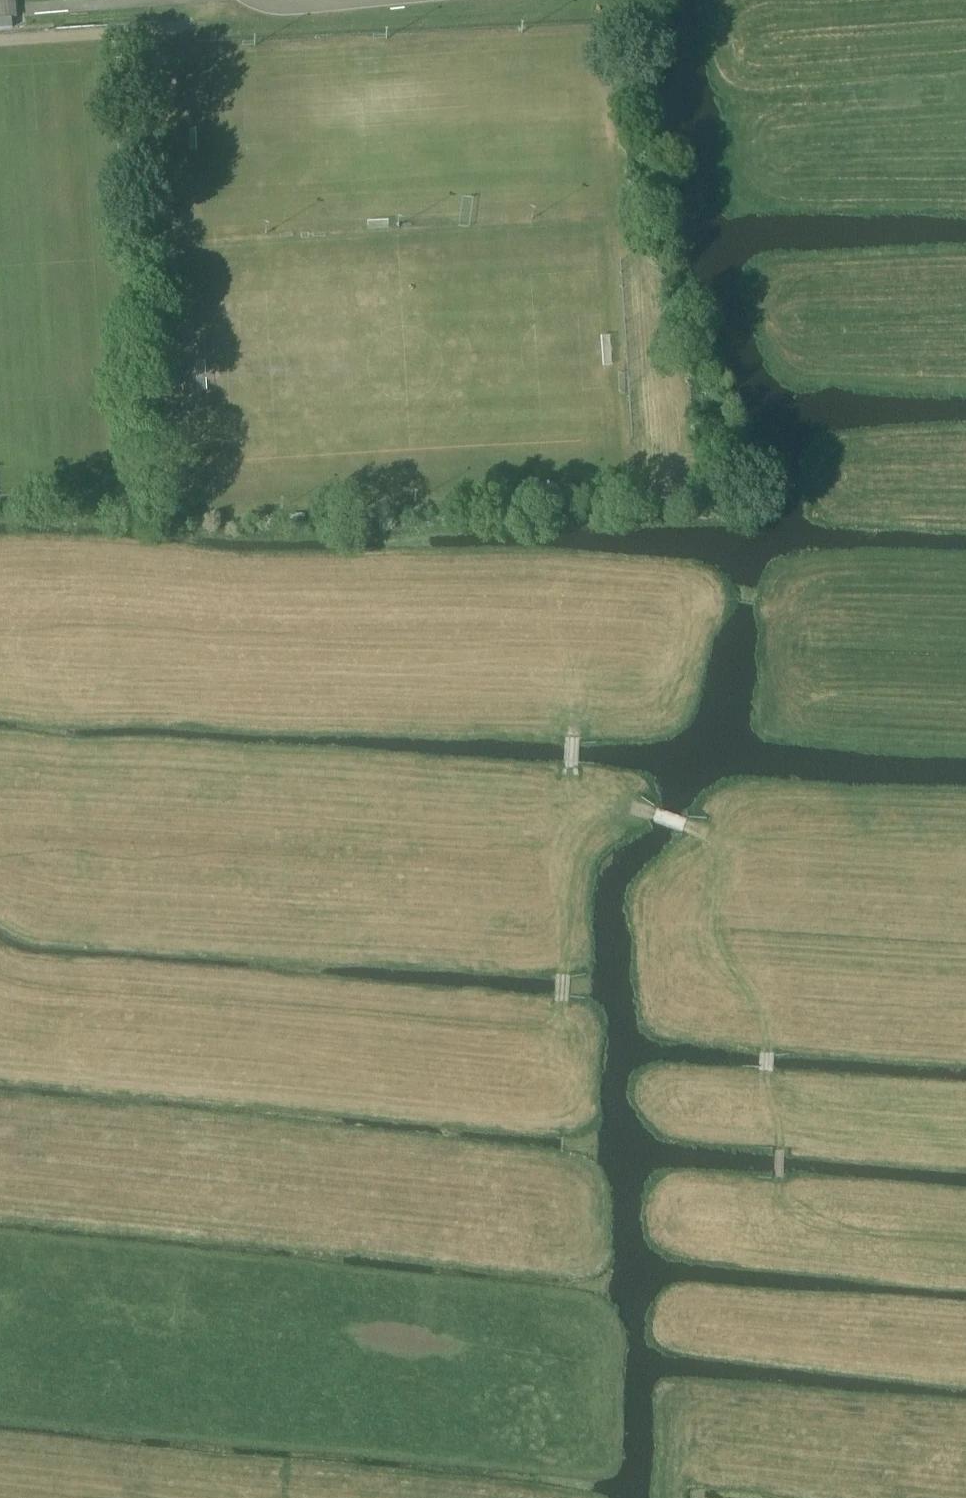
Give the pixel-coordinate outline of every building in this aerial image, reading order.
[(12,28),(11,18),(10,0),(0,0),(0,29),(12,28)]
